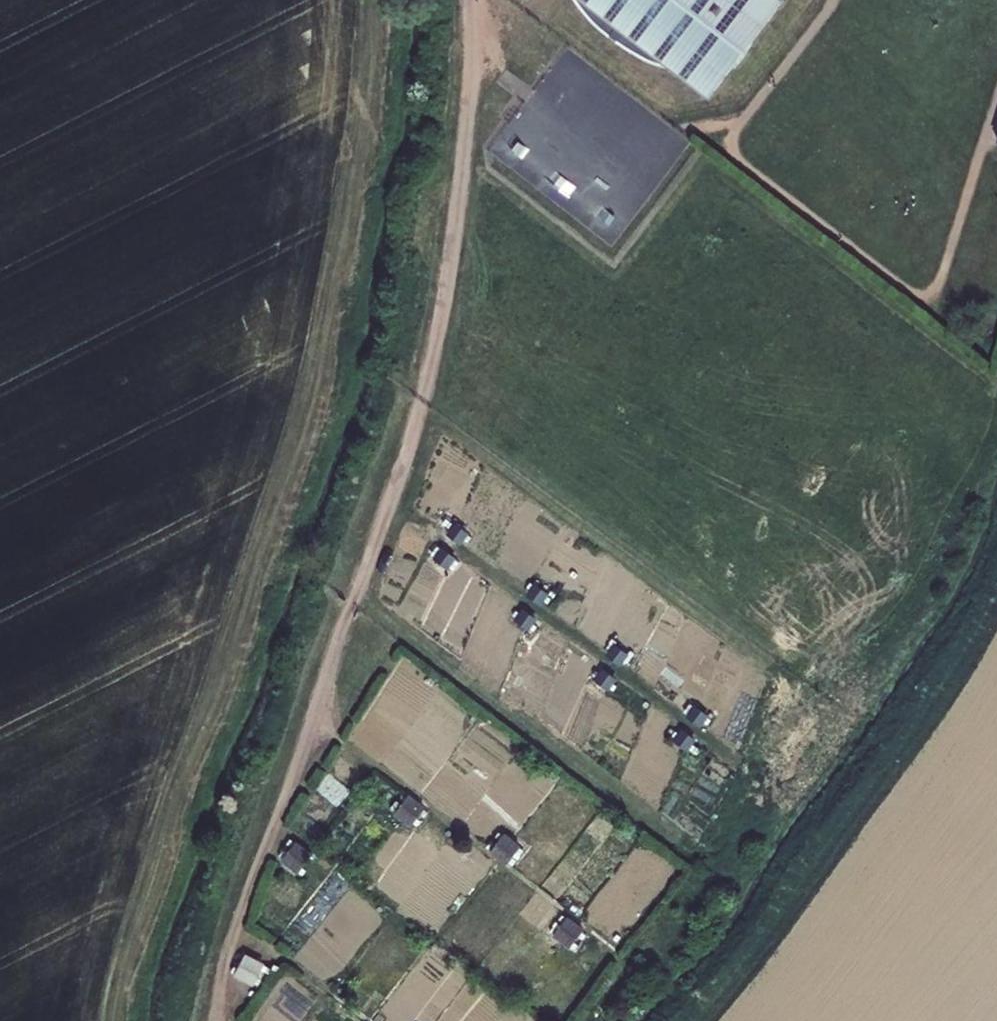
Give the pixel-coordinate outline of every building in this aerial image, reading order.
[(670,66),(705,94),(780,0),(587,0),(670,66)] [(594,234),(611,245),(619,233),(602,222),(594,234)] [(298,821),(327,830),(335,805),(306,796),(298,821)] [(298,840),(283,860),(299,872),(314,852),(298,840)] [(246,954),(236,975),(257,985),(267,963),(246,954)]
